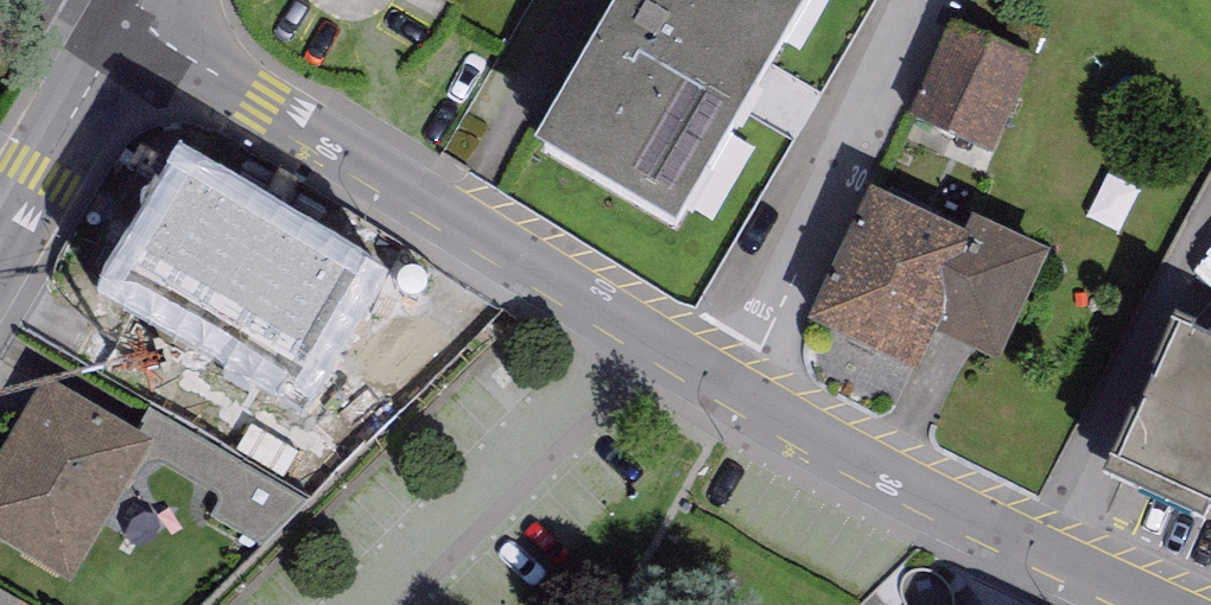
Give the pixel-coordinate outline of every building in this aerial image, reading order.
[(673,236),(812,0),(622,0),(532,154),(673,236)] [(909,120),(993,158),(1036,64),(952,26),(909,120)] [(169,172),(85,315),(197,379),(280,237),(169,172)] [(967,242),(869,197),(807,330),(915,380),(933,340),(977,246),(967,242)] [(975,224),(967,242),(977,246),(933,340),(999,370),(1051,258),(975,224)] [(1172,336),(1103,485),(1210,534),(1210,353),(1172,336)] [(0,461),(0,547),(69,588),(152,447),(46,384),(0,461)] [(326,516),(372,442),(297,397),(252,470),(326,516)]
